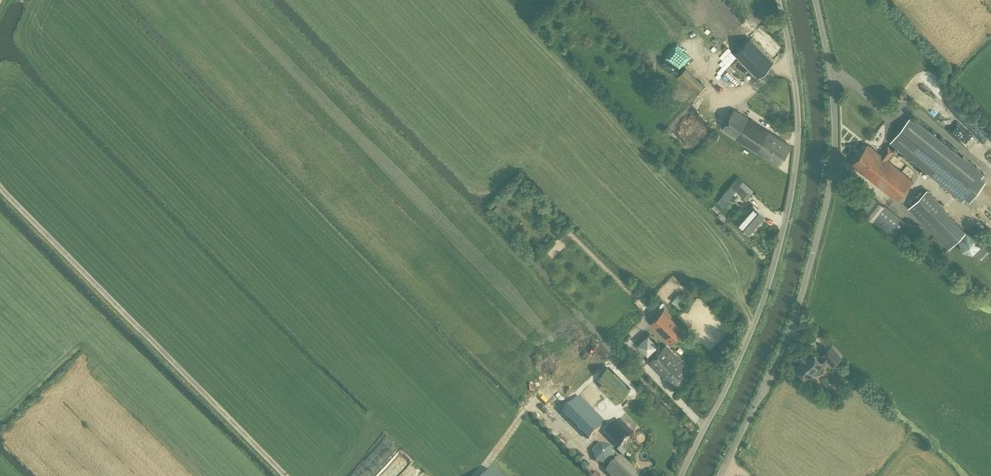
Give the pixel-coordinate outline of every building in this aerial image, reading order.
[(734,53),(735,54),(758,77),(774,61),(750,37),(734,53)] [(696,93),(704,84),(686,67),(677,76),(696,93)] [(721,128),(724,129),(778,163),(790,144),(733,108),(721,128)] [(963,198),(983,174),(910,116),(890,140),(963,198)] [(867,143),(852,163),(897,199),(913,179),(887,158),(894,149),(888,144),(880,153),(867,143)] [(751,193),(742,185),(737,190),(747,199),(751,193)] [(949,247),(966,230),(926,189),(909,206),(949,247)] [(894,236),(905,221),(874,196),(862,211),(894,236)] [(749,232),(765,214),(753,204),(737,222),(749,232)] [(967,233),(959,240),(962,251),(972,254),(980,246),(977,235),(967,233)] [(670,342),(683,329),(663,309),(650,323),(670,342)] [(672,386),(690,370),(665,344),(648,361),(672,386)] [(797,358),(800,362),(795,366),(807,380),(828,361),(832,365),(842,355),(832,344),(821,354),(822,355),(820,358),(811,349),(807,353),(805,351),(797,358)] [(600,387),(616,403),(629,390),(624,386),(625,385),(614,373),(613,374),(608,369),(599,377),(604,382),(600,387)] [(581,397),(564,414),(590,440),(607,423),(581,397)] [(633,434),(619,420),(606,433),(620,447),(633,434)] [(621,457),(606,471),(611,475),(639,475),(621,457)]
